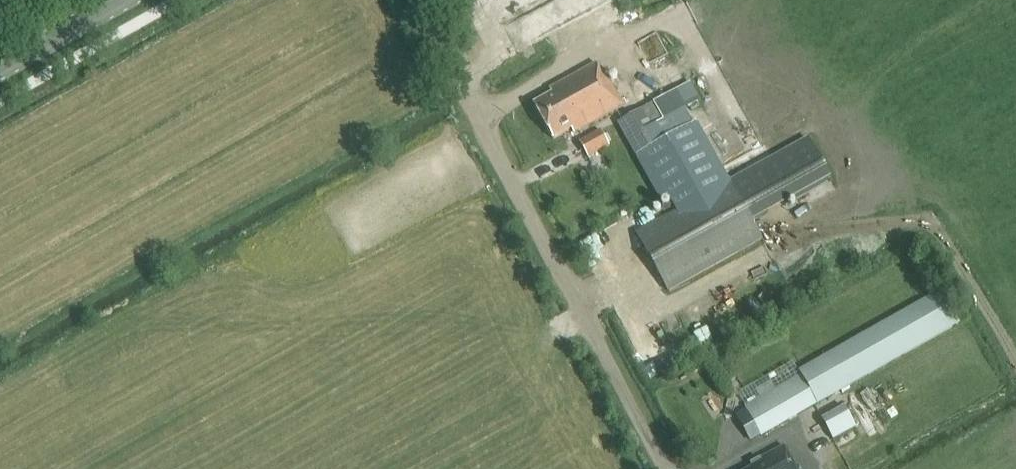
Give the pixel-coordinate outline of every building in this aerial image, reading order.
[(574,134),(623,107),(607,76),(605,78),(597,64),(550,90),(553,94),(534,104),(553,139),(572,129),(574,134)] [(764,240),(753,221),(730,183),(712,194),(703,179),(734,161),(689,85),(671,95),(681,112),(660,124),(650,107),(615,127),(660,203),(669,198),(678,214),(638,237),(672,294),(764,240)] [(588,157),(610,145),(602,131),(580,143),(588,157)] [(753,221),(829,176),(807,138),(730,183),(753,221)] [(819,404),(959,324),(941,292),(800,372),(802,375),(746,406),(763,435),(819,403),(819,404)] [(718,361),(724,373),(734,367),(727,356),(718,361)] [(888,395),(883,389),(871,398),(876,404),(888,395)] [(835,440),(857,428),(846,409),(824,420),(835,440)] [(783,447),(754,462),(756,467),(752,468),(795,468),(783,447)]
